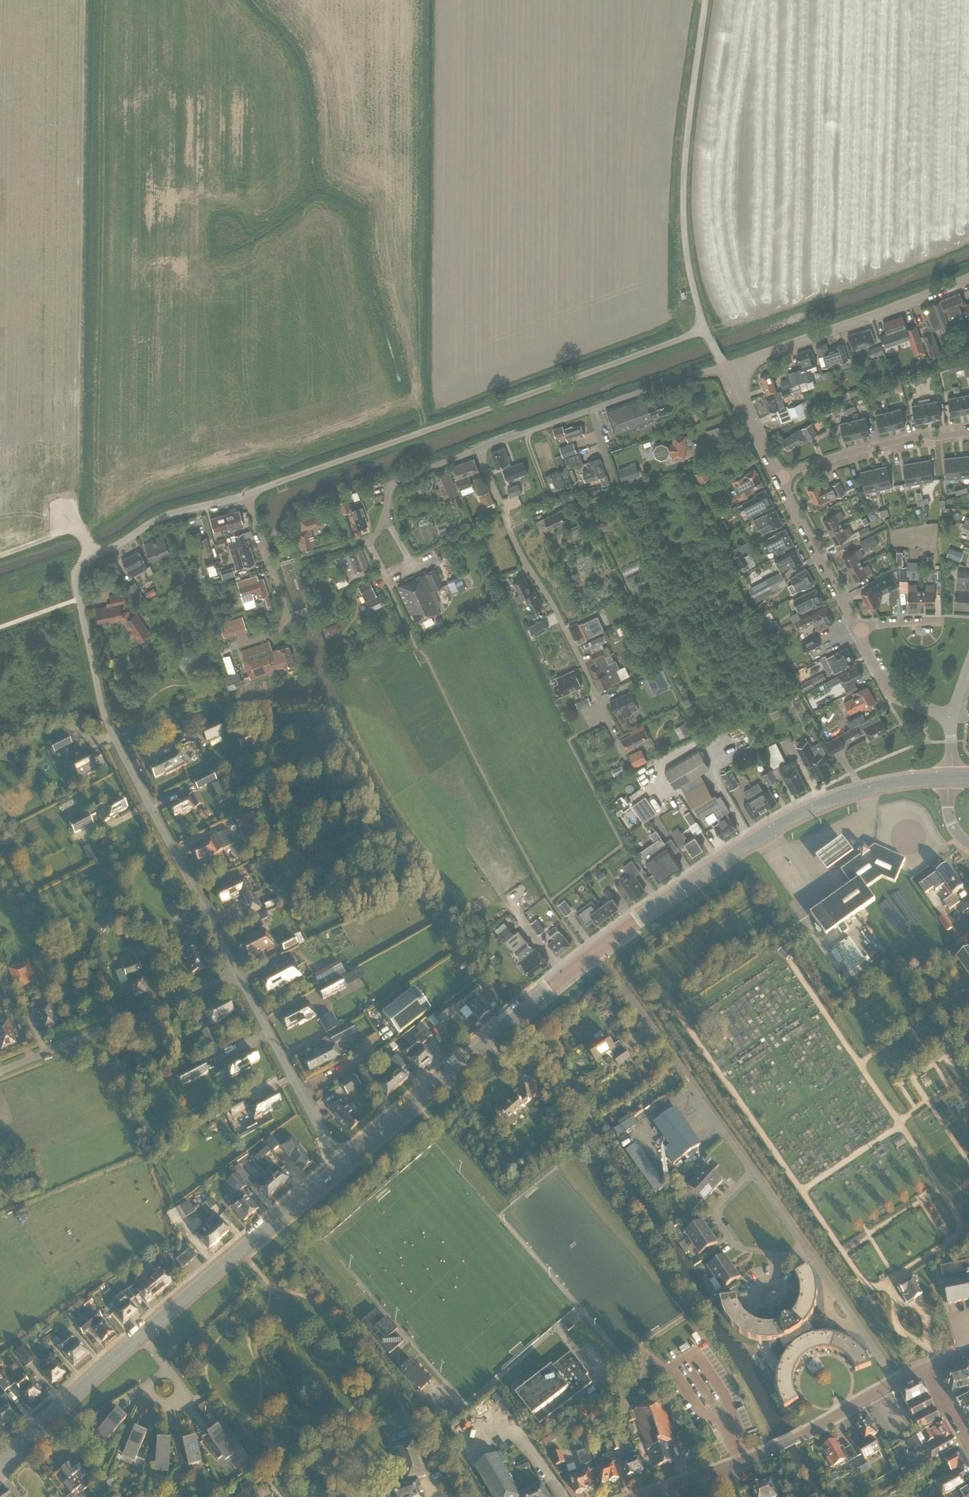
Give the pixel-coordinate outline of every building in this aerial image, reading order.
[(960,293),(942,300),(949,319),(957,316),(955,311),(965,307),(960,293)] [(940,301),(921,308),(928,326),(930,331),(941,327),(942,330),(950,327),(940,301)] [(881,335),(885,347),(909,338),(915,354),(925,351),(917,325),(907,328),(902,315),(884,322),(888,333),(881,335)] [(875,341),(870,328),(855,333),(854,332),(847,335),(850,343),(851,342),(854,349),(875,341)] [(941,351),(933,331),(922,335),(930,355),(941,351)] [(836,347),(828,349),(827,343),(816,346),(822,365),(840,360),(840,361),(848,358),(843,344),(836,346),(836,347)] [(877,355),(879,359),(886,356),(881,344),(869,348),(872,357),(877,355)] [(817,365),(810,348),(798,352),(801,361),(799,362),(806,381),(813,378),(809,368),(817,365)] [(804,380),(800,368),(788,372),(791,384),(804,380)] [(776,390),(771,373),(761,377),(766,394),(776,390)] [(780,380),(783,388),(790,386),(788,378),(780,380)] [(849,390),(851,396),(864,391),(863,386),(849,390)] [(790,387),(765,397),(770,411),(784,406),(781,399),(785,398),(784,397),(793,393),(790,387)] [(637,399),(607,410),(616,435),(649,424),(648,420),(655,417),(654,416),(667,411),(661,394),(648,399),(647,397),(637,400),(637,399)] [(952,416),(965,414),(962,396),(949,398),(952,416)] [(787,407),(791,417),(793,416),(810,409),(806,400),(787,407)] [(925,403),(928,420),(941,418),(938,400),(925,403)] [(916,422),(928,420),(925,403),(912,405),(916,422)] [(893,428),(906,425),(901,407),(889,410),(893,428)] [(810,409),(793,416),(795,422),(812,415),(810,409)] [(876,413),(880,431),(893,428),(889,410),(876,413)] [(853,419),(857,436),(870,433),(866,416),(853,419)] [(857,436),(853,419),(840,422),(845,439),(857,436)] [(805,433),(808,439),(817,435),(811,423),(791,433),(792,434),(782,439),(787,447),(796,442),(797,445),(806,440),(803,434),(805,433)] [(566,433),(568,440),(584,435),(581,425),(573,427),(573,425),(564,428),(563,425),(553,429),(556,437),(566,433)] [(720,427),(708,429),(709,440),(720,439),(719,431),(720,431),(720,427)] [(686,457),(687,436),(674,435),(674,444),(669,444),(662,441),(656,443),(654,448),(656,454),(661,457),(667,455),(669,451),(674,451),(674,456),(686,457)] [(574,442),(560,447),(564,456),(573,453),(577,452),(574,442)] [(621,443),(610,447),(612,454),(624,449),(621,443)] [(512,465),(505,447),(491,452),(497,468),(502,466),(508,480),(528,472),(524,461),(512,465)] [(565,458),(568,468),(583,463),(580,453),(565,458)] [(958,456),(960,477),(968,476),(968,455),(958,456)] [(958,456),(944,457),(946,479),(960,477),(958,456)] [(455,479),(459,489),(472,484),(469,474),(479,470),(474,458),(453,466),(457,478),(455,479)] [(605,474),(600,458),(587,462),(590,469),(583,471),(586,480),(605,474)] [(930,459),(917,461),(920,482),(934,480),(930,459)] [(917,461),(903,463),(907,485),(920,482),(917,461)] [(622,481),(640,475),(636,463),(618,469),(622,481)] [(887,465),(874,468),(879,489),(892,486),(887,465)] [(560,468),(564,476),(570,474),(566,466),(560,468)] [(454,482),(449,468),(435,473),(439,484),(434,485),(438,493),(442,492),(445,499),(453,496),(453,497),(451,498),(455,507),(464,503),(456,482),(454,482)] [(695,473),(700,482),(710,477),(705,468),(704,468),(698,471),(695,473)] [(874,468),(861,471),(866,492),(879,489),(874,468)] [(728,498),(731,504),(754,491),(753,489),(763,484),(755,469),(733,481),(739,492),(728,498)] [(552,489),(564,484),(559,471),(547,476),(552,489)] [(416,494),(429,489),(426,480),(413,484),(416,494)] [(838,495),(838,496),(845,493),(839,481),(821,490),(818,483),(808,488),(815,503),(821,500),(822,503),(838,495)] [(519,484),(508,489),(511,497),(522,493),(519,484)] [(374,495),(371,485),(357,490),(360,499),(374,495)] [(774,504),(765,489),(756,494),(756,495),(742,503),(750,517),(774,504)] [(481,494),(486,506),(494,502),(489,491),(481,494)] [(339,503),(343,513),(349,511),(346,500),(339,503)] [(367,513),(361,500),(349,505),(352,514),(349,515),(352,523),(355,521),(357,527),(367,523),(364,515),(367,513)] [(224,514),(228,527),(236,524),(236,528),(243,526),(238,509),(224,514)] [(776,509),(754,520),(759,529),(760,528),(763,533),(773,528),(783,523),(776,509)] [(536,522),(541,531),(565,520),(561,510),(536,522)] [(829,531),(842,524),(840,520),(845,518),(840,510),(823,519),(829,531)] [(321,525),(318,513),(298,518),(301,529),(296,531),(301,548),(314,545),(310,527),(321,525)] [(228,527),(224,514),(210,518),(214,531),(228,527)] [(728,517),(717,523),(722,532),(733,526),(728,517)] [(844,528),(842,524),(829,531),(836,542),(852,533),(848,526),(844,528)] [(871,531),(868,526),(859,531),(861,536),(871,531)] [(770,535),(763,539),(760,541),(766,551),(774,547),(778,554),(785,550),(784,548),(793,544),(786,528),(771,536),(770,535)] [(232,541),(244,538),(242,532),(231,536),(233,541),(232,541)] [(859,540),(864,550),(878,544),(873,534),(859,540)] [(164,535),(154,539),(160,557),(170,553),(164,535)] [(200,546),(203,556),(211,553),(206,536),(198,539),(200,546)] [(232,541),(228,542),(235,566),(236,568),(254,563),(248,543),(245,544),(244,538),(232,541)] [(160,557),(154,539),(144,543),(150,561),(160,557)] [(748,554),(745,556),(739,546),(730,551),(733,556),(735,556),(741,566),(752,560),(748,554)] [(843,557),(849,568),(861,562),(859,558),(864,555),(860,547),(843,557)] [(792,565),(793,567),(803,562),(796,548),(775,559),(781,571),(792,565)] [(951,548),(948,556),(961,560),(964,553),(951,548)] [(368,567),(361,550),(341,558),(347,574),(368,567)] [(147,567),(138,551),(122,559),(130,576),(147,567)] [(206,566),(214,564),(212,557),(204,560),(206,566)] [(861,562),(849,568),(855,580),(872,571),(868,563),(864,566),(861,562)] [(232,567),(220,570),(223,578),(235,575),(232,567)] [(793,582),(788,585),(792,593),(803,587),(804,588),(814,582),(806,567),(796,573),(796,574),(791,577),(793,582)] [(411,612),(416,623),(422,620),(425,626),(434,622),(431,616),(439,612),(435,604),(439,602),(433,589),(442,584),(435,569),(397,587),(410,613),(411,612)] [(869,607),(881,601),(878,595),(899,584),(892,570),(870,581),(873,586),(861,592),(869,607)] [(958,570),(955,604),(964,605),(964,606),(965,608),(968,608),(968,571),(958,570)] [(259,602),(260,602),(261,601),(262,600),(263,599),(263,597),(262,595),(268,593),(263,578),(259,580),(257,575),(237,582),(243,601),(253,598),(255,601),(256,602),(257,602),(259,602)] [(465,588),(460,575),(447,581),(452,593),(465,588)] [(515,596),(516,599),(532,590),(524,575),(514,581),(520,593),(515,596)] [(770,584),(767,578),(749,587),(752,593),(770,584)] [(108,581),(94,585),(96,593),(110,589),(108,581)] [(128,586),(135,599),(142,596),(135,582),(128,586)] [(772,591),(773,590),(770,584),(752,593),(756,601),(772,593),(772,591)] [(922,603),(921,589),(917,589),(917,584),(908,584),(908,603),(922,603)] [(926,589),(921,589),(922,603),(935,603),(935,584),(926,584),(926,589)] [(812,605),(813,607),(824,602),(816,587),(793,599),(800,611),(812,605)] [(373,588),(369,590),(366,591),(362,594),(370,609),(385,601),(381,592),(377,594),(376,595),(373,588)] [(532,590),(516,599),(518,603),(523,600),(526,598),(528,601),(528,602),(532,610),(543,605),(535,589),(532,590)] [(127,610),(121,612),(119,603),(125,601),(123,591),(109,594),(111,604),(95,608),(98,622),(114,618),(114,620),(124,618),(137,639),(140,637),(141,639),(147,636),(146,634),(148,632),(136,612),(130,616),(127,610)] [(650,601),(646,593),(636,597),(640,605),(650,601)] [(795,621),(799,628),(814,620),(818,629),(833,621),(826,606),(810,615),(810,614),(795,621)] [(532,614),(535,620),(542,616),(539,610),(532,614)] [(334,618),(331,611),(322,614),(325,622),(334,618)] [(575,640),(577,644),(587,640),(586,638),(590,637),(605,630),(599,615),(583,622),(583,621),(578,623),(577,622),(569,626),(575,640)] [(199,616),(198,622),(205,624),(207,618),(199,616)] [(223,637),(224,638),(236,634),(235,632),(246,629),(242,616),(219,623),(221,629),(223,637)] [(776,619),(768,623),(771,631),(780,626),(776,619)] [(548,629),(544,620),(530,627),(535,636),(548,629)] [(328,634),(340,630),(337,623),(325,627),(328,634)] [(620,635),(626,633),(623,625),(617,627),(620,635)] [(584,651),(610,640),(607,634),(581,645),(584,651)] [(815,635),(802,641),(806,650),(820,643),(815,635)] [(278,670),(278,668),(294,663),(288,644),(272,650),(269,641),(240,651),(250,679),(278,670)] [(855,662),(847,646),(827,657),(835,672),(855,662)] [(594,677),(600,689),(630,675),(625,665),(620,668),(616,660),(609,663),(602,649),(592,654),(597,665),(591,668),(595,677),(594,677)] [(231,655),(225,656),(228,673),(235,672),(231,655)] [(857,665),(832,678),(824,682),(827,687),(841,680),(844,685),(862,675),(857,665)] [(646,675),(655,694),(669,687),(660,668),(646,675)] [(554,685),(559,696),(571,691),(570,689),(579,685),(575,676),(577,675),(574,669),(556,677),(559,683),(554,685)] [(224,677),(227,685),(242,679),(238,671),(224,677)] [(801,684),(805,690),(815,685),(814,684),(826,678),(823,672),(801,684)] [(845,687),(848,693),(858,688),(855,682),(845,687)] [(868,686),(845,698),(847,700),(853,713),(860,709),(876,701),(868,686)] [(638,708),(630,691),(610,700),(617,715),(620,713),(622,716),(638,708)] [(588,697),(576,702),(579,709),(591,704),(588,697)] [(865,730),(870,739),(887,729),(878,714),(843,733),(847,741),(865,730)] [(866,718),(864,716),(863,714),(849,721),(851,726),(866,718)] [(201,730),(207,743),(225,735),(219,722),(201,730)] [(679,725),(685,736),(691,733),(685,722),(679,725)] [(649,737),(643,725),(630,732),(631,734),(622,739),(628,751),(634,747),(633,745),(649,737)] [(273,747),(284,742),(278,726),(266,731),(273,747)] [(60,751),(72,744),(67,733),(49,742),(52,748),(55,753),(60,751)] [(238,739),(242,747),(251,743),(247,735),(238,739)] [(845,746),(839,736),(826,743),(832,754),(845,746)] [(808,740),(796,746),(806,764),(811,761),(820,778),(831,772),(827,763),(828,762),(823,752),(825,751),(820,742),(812,746),(808,740)] [(762,749),(773,769),(780,766),(786,762),(775,742),(762,749)] [(647,760),(641,749),(629,755),(634,766),(647,760)] [(698,773),(710,766),(699,749),(666,770),(676,786),(679,785),(698,773)] [(186,765),(179,751),(157,763),(158,764),(150,768),(155,779),(165,774),(166,775),(186,765)] [(84,752),(69,760),(79,780),(94,772),(94,771),(103,766),(97,755),(88,760),(84,752)] [(16,761),(14,758),(13,754),(7,757),(11,764),(16,761)] [(624,771),(621,765),(612,769),(615,776),(624,771)] [(780,766),(773,769),(779,779),(784,777),(792,792),(805,785),(794,765),(783,771),(780,766)] [(721,773),(730,790),(739,784),(730,768),(721,773)] [(777,779),(771,769),(761,775),(767,785),(777,779)] [(212,772),(194,781),(199,790),(217,780),(212,772)] [(694,808),(714,796),(699,773),(698,773),(679,785),(694,808)] [(758,781),(751,786),(756,795),(764,808),(776,801),(768,788),(764,790),(758,781)] [(611,790),(615,798),(630,791),(625,782),(611,790)] [(218,783),(211,786),(220,803),(227,800),(218,783)] [(756,795),(751,786),(743,791),(749,800),(744,803),(752,816),(764,808),(756,795)] [(186,812),(186,813),(202,805),(196,793),(178,802),(179,803),(170,807),(175,817),(186,812)] [(645,795),(631,804),(644,822),(657,812),(645,795)] [(717,799),(715,795),(714,796),(694,808),(701,817),(712,810),(718,817),(726,812),(730,809),(722,796),(717,799)] [(96,809),(104,823),(118,816),(117,814),(127,809),(122,799),(104,808),(103,805),(96,809)] [(243,827),(245,831),(254,827),(252,823),(256,821),(250,809),(234,817),(240,829),(243,827)] [(702,830),(690,811),(684,815),(691,825),(689,826),(695,834),(702,830)] [(726,812),(718,817),(721,821),(715,825),(722,837),(736,827),(726,812)] [(93,824),(88,813),(69,823),(74,833),(93,824)] [(318,817),(323,826),(331,822),(326,813),(318,817)] [(683,831),(682,832),(678,827),(671,832),(681,848),(686,844),(693,853),(703,846),(695,834),(688,839),(683,831)] [(235,844),(228,830),(210,840),(211,842),(193,851),(198,861),(208,855),(209,857),(235,844)] [(324,837),(329,848),(338,843),(333,832),(324,837)] [(640,851),(659,878),(680,864),(661,837),(640,851)] [(853,852),(842,837),(816,856),(827,870),(853,852)] [(295,857),(303,853),(299,844),(291,848),(295,857)] [(91,863),(97,861),(89,846),(84,849),(91,863)] [(851,884),(821,907),(811,914),(827,936),(837,929),(842,935),(850,929),(845,922),(875,900),(866,888),(882,877),(895,883),(905,859),(876,846),(869,851),(865,846),(858,851),(861,856),(841,871),(851,884)] [(341,848),(328,854),(333,864),(345,858),(341,848)] [(619,879),(633,898),(645,889),(635,875),(640,871),(632,859),(623,866),(628,873),(619,879)] [(964,888),(947,866),(920,885),(926,894),(934,889),(936,891),(945,885),(953,896),(944,902),(950,910),(960,903),(955,895),(964,888)] [(596,875),(600,880),(607,875),(603,870),(596,875)] [(260,909),(245,879),(217,893),(222,904),(232,899),(232,900),(239,897),(240,897),(249,914),(260,909)] [(601,904),(608,913),(619,905),(612,897),(614,896),(608,888),(604,892),(609,898),(601,904)] [(567,907),(570,905),(565,899),(557,904),(565,915),(570,911),(567,907)] [(597,921),(608,913),(601,904),(597,907),(591,900),(584,906),(576,912),(586,924),(595,918),(597,921)] [(168,906),(174,919),(184,914),(178,901),(168,906)] [(117,915),(107,911),(100,929),(110,933),(117,915)] [(258,915),(261,922),(270,918),(266,911),(258,915)] [(530,922),(538,934),(545,929),(537,917),(530,922)] [(509,925),(498,934),(504,942),(506,940),(515,933),(515,932),(509,925)] [(571,944),(556,925),(548,932),(552,937),(553,937),(554,938),(548,944),(557,955),(571,944)] [(266,949),(267,951),(274,948),(265,929),(249,937),(252,941),(243,945),(249,956),(259,951),(260,953),(266,949)] [(305,943),(300,934),(280,944),(284,952),(298,945),(299,946),(305,943)] [(528,940),(526,939),(514,950),(515,951),(519,956),(520,954),(522,957),(521,958),(519,960),(521,962),(517,965),(524,973),(528,970),(530,973),(532,975),(548,962),(535,947),(533,949),(530,946),(531,945),(528,940)] [(204,959),(198,944),(181,951),(185,960),(186,959),(192,973),(206,968),(202,959),(204,959)] [(791,957),(782,949),(778,953),(788,961),(791,957)] [(968,950),(957,959),(968,975),(968,950)] [(277,987),(278,989),(286,985),(285,985),(302,976),(292,957),(274,966),(277,971),(261,980),(268,992),(277,987)] [(128,983),(134,997),(148,991),(144,983),(146,982),(143,977),(142,978),(139,971),(140,971),(136,961),(121,968),(125,977),(128,983)] [(109,967),(98,962),(95,968),(106,973),(109,967)] [(26,977),(33,975),(28,964),(11,971),(18,988),(29,984),(26,977)] [(313,975),(320,987),(337,978),(330,966),(313,975)] [(346,988),(341,978),(318,990),(323,1000),(346,988)] [(466,995),(460,1000),(471,1013),(472,1012),(480,1020),(489,1013),(477,999),(483,994),(482,993),(476,986),(466,995)] [(431,1010),(414,988),(382,1014),(399,1035),(431,1010)] [(233,1012),(227,1001),(220,1005),(219,1004),(203,1012),(210,1026),(219,1021),(219,1022),(225,1018),(224,1017),(233,1012)] [(316,1017),(308,1002),(293,1010),(294,1012),(281,1018),(287,1030),(298,1024),(299,1026),(316,1017)] [(56,1018),(50,1003),(32,1010),(39,1027),(40,1026),(43,1034),(58,1028),(55,1019),(56,1018)] [(445,1005),(433,1015),(440,1024),(453,1014),(445,1005)] [(327,1033),(334,1029),(327,1016),(319,1020),(327,1033)] [(1,1051),(16,1045),(13,1035),(14,1035),(8,1020),(0,1023),(0,1048),(1,1051)] [(416,1040),(409,1047),(426,1066),(434,1060),(422,1046),(432,1036),(422,1024),(417,1029),(420,1033),(416,1037),(416,1039),(416,1040)] [(352,1025),(340,1031),(344,1039),(356,1033),(352,1025)] [(201,1032),(211,1052),(219,1047),(209,1028),(201,1032)] [(607,1056),(610,1061),(613,1059),(619,1067),(630,1059),(619,1042),(614,1046),(606,1035),(604,1036),(601,1032),(594,1037),(597,1041),(586,1048),(596,1063),(607,1056)] [(174,1048),(180,1043),(176,1038),(170,1043),(174,1048)] [(342,1058),(335,1045),(312,1057),(313,1058),(305,1062),(310,1073),(320,1067),(321,1069),(342,1058)] [(397,1073),(390,1079),(397,1088),(407,1080),(400,1071),(405,1067),(396,1055),(390,1046),(384,1051),(392,1061),(389,1063),(397,1073)] [(426,1066),(409,1047),(402,1053),(419,1072),(426,1066)] [(213,1066),(223,1061),(218,1050),(208,1055),(213,1066)] [(240,1072),(240,1073),(250,1069),(249,1066),(259,1061),(254,1051),(246,1055),(245,1054),(222,1065),(225,1071),(223,1072),(225,1076),(217,1079),(219,1083),(240,1072)] [(202,1061),(177,1075),(183,1087),(208,1074),(202,1061)] [(372,1069),(368,1064),(354,1075),(365,1088),(374,1081),(367,1073),(372,1069)] [(353,1075),(341,1085),(344,1090),(347,1087),(351,1085),(354,1090),(361,1085),(353,1075)] [(397,1088),(390,1079),(382,1086),(377,1079),(373,1083),(379,1090),(380,1089),(387,1097),(397,1088)] [(538,1080),(537,1079),(531,1083),(534,1098),(541,1097),(538,1080)] [(507,1121),(512,1126),(519,1121),(514,1115),(525,1106),(524,1105),(532,1099),(528,1085),(522,1086),(524,1098),(521,1101),(518,1097),(517,1098),(514,1096),(511,1099),(511,1102),(499,1113),(507,1122),(507,1121)] [(263,1114),(263,1115),(272,1110),(271,1109),(281,1103),(276,1093),(268,1098),(267,1096),(247,1107),(254,1119),(263,1114)] [(355,1114),(340,1096),(327,1107),(341,1123),(343,1122),(350,1131),(360,1122),(354,1115),(355,1114)] [(232,1103),(229,1099),(223,1103),(226,1107),(232,1103)] [(245,1109),(241,1101),(228,1108),(232,1116),(245,1109)] [(664,1151),(668,1156),(673,1164),(701,1145),(676,1109),(654,1123),(670,1146),(664,1151)] [(632,1119),(613,1130),(617,1137),(637,1126),(632,1119)] [(259,1128),(255,1121),(245,1127),(249,1134),(259,1128)] [(273,1137),(266,1142),(273,1152),(280,1146),(273,1137)] [(312,1163),(306,1156),(305,1154),(306,1153),(292,1137),(280,1148),(295,1165),(297,1164),(303,1171),(312,1163)] [(659,1176),(660,1175),(637,1143),(626,1151),(657,1193),(666,1186),(659,1176)] [(251,1154),(258,1163),(271,1152),(264,1144),(251,1154)] [(233,1169),(244,1181),(249,1177),(239,1165),(233,1169)] [(270,1181),(278,1190),(288,1181),(280,1172),(281,1171),(276,1165),(269,1171),(274,1178),(270,1181)] [(698,1177),(714,1191),(723,1181),(707,1167),(698,1177)] [(672,1182),(680,1176),(676,1171),(668,1177),(672,1182)] [(252,1202),(245,1194),(244,1195),(241,1191),(246,1187),(235,1175),(226,1183),(240,1198),(230,1207),(237,1215),(238,1214),(244,1221),(257,1210),(251,1203),(252,1202)] [(704,1202),(714,1191),(698,1177),(688,1187),(704,1202)] [(268,1199),(278,1190),(270,1181),(266,1185),(260,1179),(253,1185),(259,1191),(260,1190),(268,1199)] [(25,1183),(6,1190),(10,1201),(29,1195),(25,1183)] [(204,1203),(211,1210),(216,1206),(210,1198),(204,1203)] [(174,1210),(181,1221),(196,1213),(186,1201),(178,1205),(179,1207),(174,1210)] [(16,1212),(20,1221),(31,1216),(26,1207),(16,1212)] [(219,1225),(212,1231),(219,1240),(229,1231),(222,1223),(223,1222),(217,1215),(213,1219),(219,1225)] [(692,1244),(710,1232),(702,1221),(684,1232),(692,1244)] [(219,1240),(212,1231),(205,1238),(199,1231),(195,1235),(201,1242),(202,1241),(209,1249),(219,1240)] [(710,1232),(692,1244),(700,1255),(717,1243),(710,1232)] [(180,1257),(187,1265),(192,1260),(185,1253),(180,1257)] [(715,1278),(733,1267),(725,1255),(707,1267),(715,1278)] [(187,1265),(180,1257),(176,1261),(183,1269),(187,1265)] [(941,1267),(949,1304),(968,1300),(968,1262),(941,1267)] [(733,1267),(715,1278),(722,1289),(740,1278),(733,1267)] [(809,1267),(795,1276),(799,1284),(801,1289),(800,1294),(787,1294),(787,1298),(783,1305),(778,1309),(776,1311),(773,1312),(770,1312),(764,1311),(760,1310),(755,1323),(750,1320),(746,1316),(743,1313),(740,1309),(738,1304),(737,1301),(737,1298),(721,1300),(725,1315),(729,1321),(739,1333),(749,1338),(759,1341),(770,1343),(770,1350),(775,1358),(781,1361),(778,1370),(777,1381),(778,1391),(780,1399),(785,1408),(799,1400),(795,1393),(793,1385),(793,1381),(794,1374),(800,1362),(805,1357),(811,1353),(818,1351),(824,1350),(832,1351),(838,1352),(844,1356),(849,1360),(856,1371),(871,1365),(864,1351),(854,1342),(846,1337),(835,1334),(824,1333),(825,1328),(824,1326),(826,1324),(826,1317),(825,1315),(819,1319),(817,1317),(813,1315),(816,1305),(817,1295),(816,1284),(814,1276),(809,1267)] [(155,1270),(146,1277),(159,1294),(171,1284),(160,1270),(157,1272),(155,1270)] [(159,1294),(143,1274),(136,1280),(138,1283),(128,1290),(135,1299),(140,1295),(147,1304),(159,1294)] [(907,1304),(914,1300),(922,1295),(918,1288),(919,1287),(916,1283),(914,1278),(898,1288),(907,1304)] [(135,1299),(128,1290),(127,1290),(122,1294),(122,1293),(115,1299),(117,1301),(115,1304),(119,1309),(114,1313),(123,1324),(138,1312),(129,1301),(134,1298),(134,1299),(135,1299)] [(767,1296),(764,1302),(764,1303),(767,1304),(769,1304),(772,1303),(774,1301),(777,1299),(778,1295),(778,1293),(771,1293),(767,1296)] [(82,1304),(86,1309),(93,1303),(89,1298),(82,1304)] [(375,1310),(360,1323),(388,1355),(404,1343),(375,1310)] [(80,1316),(72,1323),(82,1335),(90,1328),(102,1342),(113,1333),(107,1326),(108,1325),(97,1312),(85,1322),(80,1316)] [(44,1336),(52,1330),(48,1324),(39,1329),(44,1336)] [(580,1345),(594,1333),(589,1326),(575,1338),(580,1345)] [(65,1341),(81,1360),(89,1354),(72,1334),(70,1336),(65,1330),(60,1335),(65,1341)] [(74,1367),(81,1360),(65,1341),(60,1335),(56,1338),(61,1344),(57,1347),(74,1367)] [(15,1353),(27,1366),(35,1358),(24,1345),(15,1353)] [(532,1418),(533,1417),(539,1425),(592,1384),(586,1377),(588,1375),(571,1353),(537,1379),(533,1373),(512,1389),(520,1400),(519,1401),(532,1418)] [(65,1374),(50,1356),(42,1362),(48,1369),(43,1374),(50,1383),(52,1385),(65,1374)] [(430,1381),(414,1364),(410,1360),(399,1370),(404,1374),(419,1391),(430,1381)] [(8,1367),(13,1372),(19,1368),(14,1362),(8,1367)] [(962,1368),(951,1372),(946,1373),(949,1386),(950,1385),(953,1394),(967,1389),(967,1391),(968,1390),(968,1366),(962,1368)] [(0,1376),(0,1386),(5,1392),(10,1388),(0,1376)] [(32,1383),(30,1384),(24,1376),(14,1385),(20,1392),(19,1393),(29,1405),(41,1394),(32,1383)] [(928,1394),(922,1381),(913,1386),(913,1385),(908,1388),(900,1393),(921,1431),(942,1420),(928,1394)] [(956,1400),(965,1416),(968,1414),(968,1394),(956,1400)] [(652,1449),(658,1467),(673,1462),(667,1444),(676,1441),(662,1401),(634,1411),(648,1451),(652,1449)] [(3,1427),(17,1415),(6,1402),(0,1407),(0,1424),(3,1427)] [(593,1419),(601,1416),(597,1404),(589,1409),(593,1419)] [(119,1414),(118,1415),(112,1408),(95,1426),(99,1430),(97,1432),(105,1439),(109,1435),(111,1436),(126,1421),(119,1414)] [(576,1419),(578,1422),(589,1414),(587,1411),(576,1419)] [(633,1412),(626,1414),(629,1423),(636,1420),(633,1412)] [(855,1422),(865,1440),(862,1441),(864,1444),(857,1447),(865,1460),(881,1451),(872,1436),(878,1433),(874,1426),(872,1427),(868,1419),(866,1420),(864,1417),(855,1422)] [(938,1444),(953,1436),(945,1422),(930,1431),(929,1429),(922,1434),(927,1443),(935,1439),(938,1444)] [(138,1432),(137,1432),(128,1428),(118,1452),(123,1455),(122,1457),(134,1462),(146,1435),(138,1432)] [(223,1457),(225,1460),(236,1452),(218,1429),(211,1434),(211,1435),(203,1441),(218,1460),(223,1457)] [(395,1436),(397,1441),(408,1437),(406,1432),(395,1436)] [(553,1435),(543,1442),(547,1447),(557,1440),(553,1435)] [(615,1436),(610,1438),(613,1449),(619,1447),(615,1436)] [(923,1445),(917,1436),(906,1442),(910,1448),(912,1446),(914,1450),(923,1445)] [(958,1445),(953,1436),(938,1444),(939,1445),(926,1452),(931,1460),(958,1445)] [(180,1455),(182,1465),(185,1476),(194,1474),(191,1465),(201,1463),(195,1440),(183,1443),(186,1454),(180,1455)] [(840,1448),(835,1440),(823,1447),(829,1458),(828,1459),(832,1467),(846,1459),(848,1463),(858,1457),(851,1446),(845,1450),(843,1446),(840,1448)] [(166,1465),(168,1466),(170,1442),(161,1441),(161,1442),(151,1441),(149,1464),(155,1464),(155,1468),(155,1470),(166,1471),(166,1465)] [(417,1480),(425,1477),(413,1444),(394,1451),(404,1480),(402,1481),(403,1486),(386,1492),(386,1494),(381,1496),(423,1496),(417,1480)] [(607,1456),(599,1459),(597,1453),(593,1455),(602,1484),(609,1481),(609,1482),(611,1481),(612,1482),(616,1481),(617,1479),(619,1479),(613,1463),(617,1462),(614,1452),(609,1449),(606,1454),(607,1456)] [(624,1456),(621,1457),(623,1463),(622,1464),(626,1477),(628,1476),(629,1477),(633,1476),(633,1475),(643,1471),(637,1452),(630,1454),(628,1451),(623,1453),(624,1456)] [(943,1496),(966,1483),(963,1477),(968,1474),(968,1464),(962,1451),(946,1460),(952,1472),(935,1481),(943,1496)] [(557,1468),(566,1465),(562,1452),(552,1455),(557,1468)] [(475,1467),(493,1496),(549,1496),(542,1483),(520,1494),(497,1455),(475,1467)] [(243,1463),(248,1470),(255,1465),(250,1459),(243,1463)] [(900,1468),(904,1474),(912,1469),(909,1462),(900,1468)] [(80,1464),(73,1470),(69,1464),(61,1470),(69,1480),(64,1484),(72,1494),(78,1488),(82,1493),(92,1485),(86,1477),(88,1475),(80,1464)] [(183,1480),(180,1469),(178,1469),(177,1470),(176,1470),(175,1471),(174,1472),(173,1473),(173,1474),(172,1475),(171,1476),(171,1477),(171,1479),(171,1480),(171,1481),(171,1482),(172,1484),(172,1485),(173,1486),(174,1487),(183,1480)] [(570,1476),(576,1494),(595,1487),(589,1469),(581,1472),(580,1469),(575,1471),(576,1474),(570,1476)] [(843,1477),(841,1472),(837,1474),(837,1472),(831,1475),(832,1477),(829,1479),(831,1483),(843,1477)] [(115,1482),(111,1476),(104,1480),(108,1486),(115,1482)] [(289,1478),(283,1483),(290,1490),(295,1486),(289,1478)] [(771,1480),(761,1484),(761,1483),(752,1487),(756,1496),(777,1496),(771,1480)] [(214,1483),(209,1491),(215,1494),(219,1487),(214,1483)] [(250,1483),(241,1487),(243,1494),(239,1496),(255,1496),(250,1483)] [(961,1492),(964,1496),(968,1496),(968,1487),(961,1492)]
